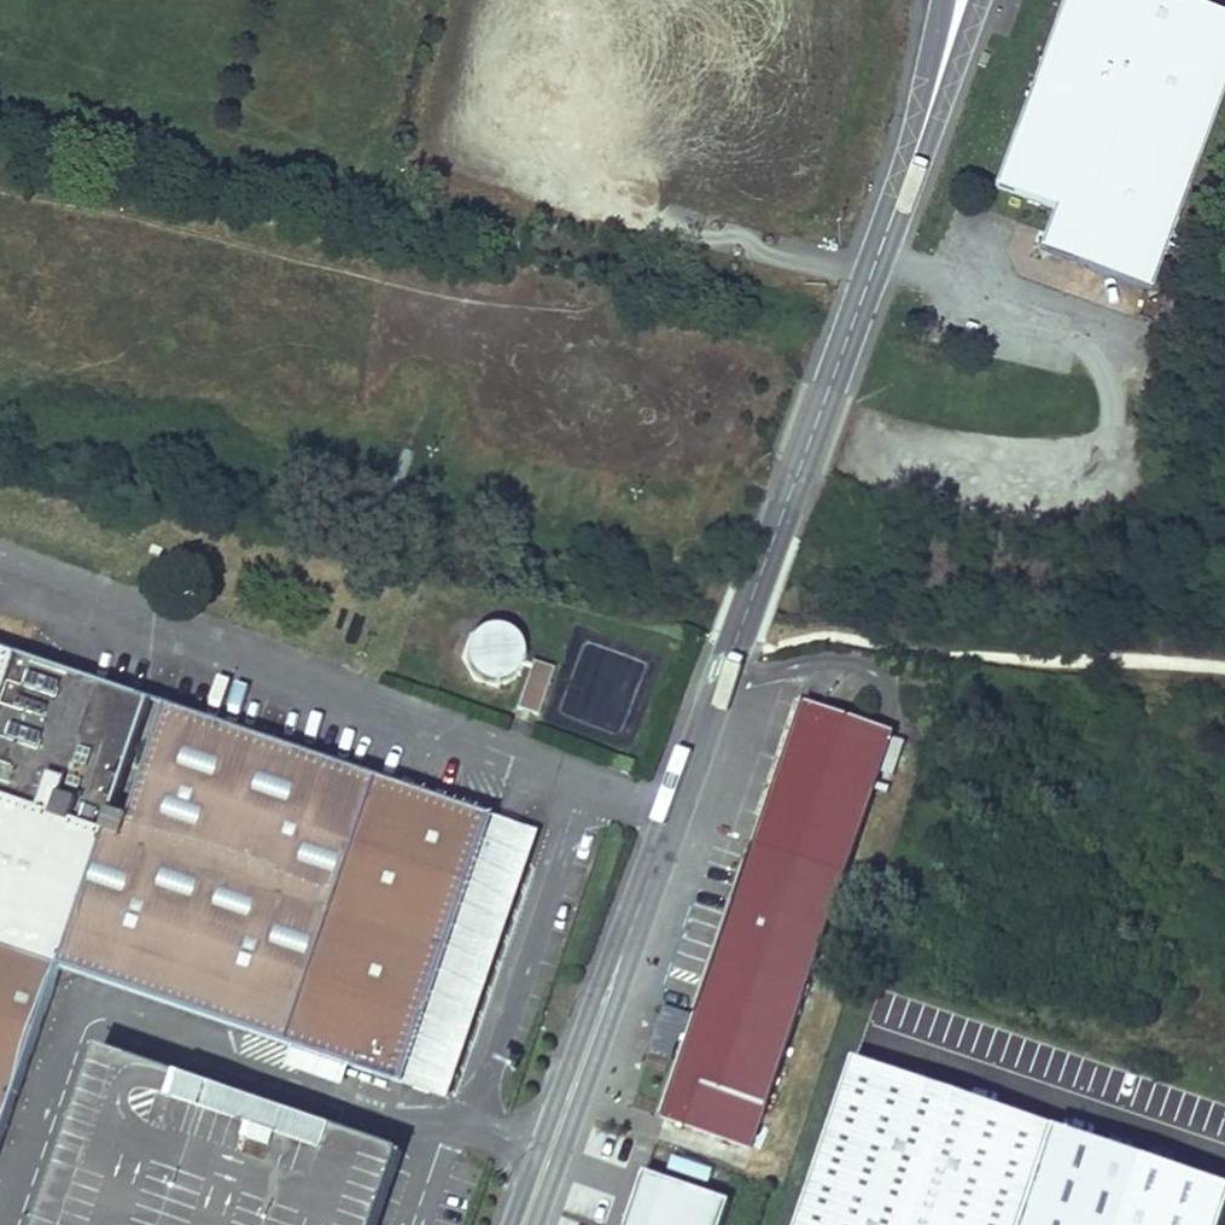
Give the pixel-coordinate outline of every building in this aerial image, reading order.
[(1224,87),(1224,14),(1187,0),(1063,0),(994,186),(1053,209),(1038,249),(1150,290),(1224,87)] [(492,621),(466,668),(507,691),(533,644),(492,621)] [(56,966),(289,1045),(380,777),(0,647),(0,1137),(56,966)] [(555,669),(534,662),(517,709),(539,716),(555,669)] [(786,765),(666,1117),(752,1147),(893,733),(886,731),(807,704),(786,765)] [(493,815),(380,777),(289,1045),(402,1083),(493,815)] [(540,831),(493,815),(402,1083),(449,1099),(540,831)] [(653,1043),(671,1053),(690,1017),(671,1007),(653,1043)] [(419,1158),(121,1051),(59,1224),(395,1224),(419,1158)] [(1060,1128),(858,1059),(801,1224),(1027,1224),(1060,1128)] [(629,1224),(725,1224),(732,1205),(670,1183),(646,1175),(629,1224)]
